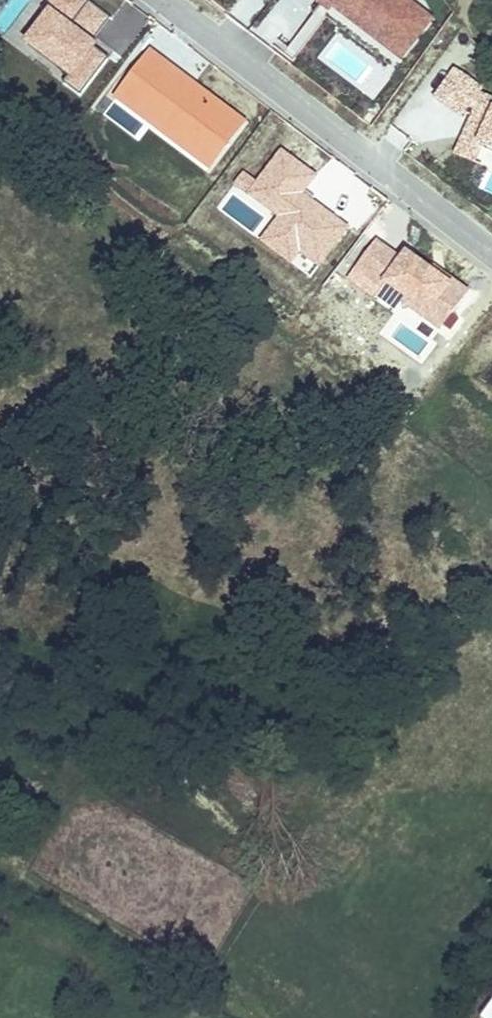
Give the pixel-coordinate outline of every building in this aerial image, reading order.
[(343,77),(361,67),(344,38),(327,49),(343,77)] [(480,1017),(491,1017),(491,1001),(480,1017)]
